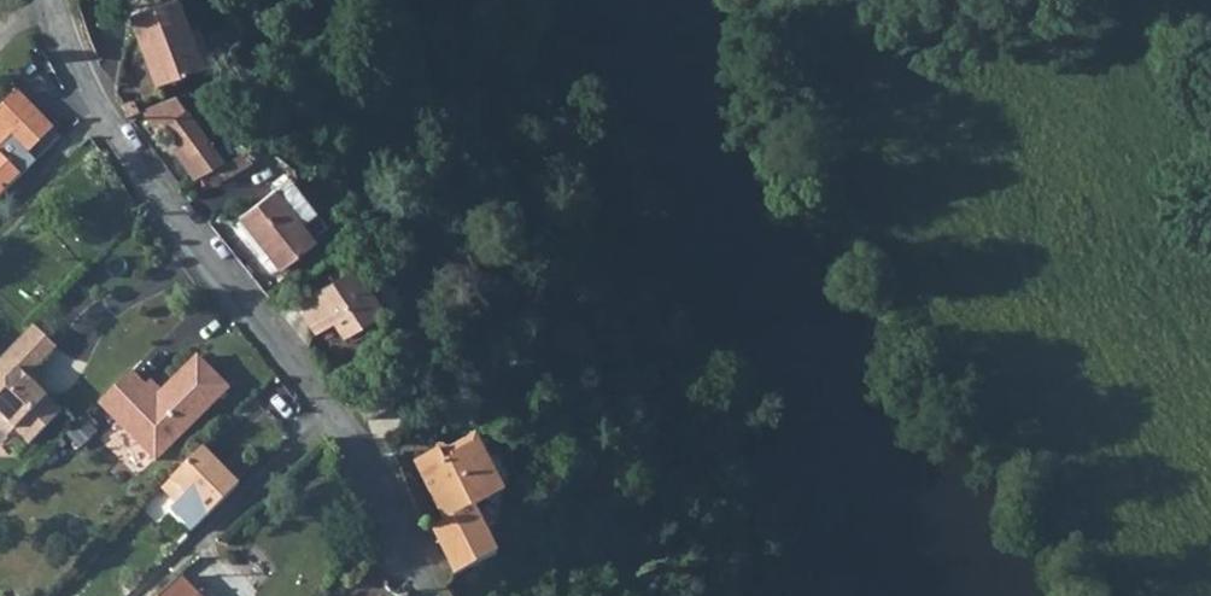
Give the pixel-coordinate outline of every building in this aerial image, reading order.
[(145,38),(191,22),(185,0),(155,0),(135,7),(145,38)] [(206,63),(191,22),(145,38),(161,80),(206,63)] [(7,125),(29,101),(11,85),(0,96),(0,130),(1,131),(7,125)] [(187,161),(213,146),(179,94),(139,108),(156,132),(165,125),(187,161)] [(47,118),(29,101),(7,125),(23,140),(47,118)] [(1,131),(0,132),(0,141),(12,152),(23,140),(7,125),(1,131)] [(288,186),(310,216),(324,206),(303,177),(288,186)] [(288,186),(288,185),(250,213),(293,269),(329,242),(310,216),(288,186)] [(307,305),(320,328),(329,344),(386,311),(364,272),(307,305)] [(61,332),(36,310),(12,335),(26,349),(22,354),(31,363),(61,332)] [(10,406),(19,415),(34,428),(66,395),(31,363),(22,354),(26,349),(12,335),(0,348),(0,406),(10,406)] [(161,383),(133,356),(102,388),(160,444),(231,371),(201,343),(161,383)] [(369,421),(397,402),(385,382),(357,401),(369,421)] [(0,406),(0,411),(12,422),(19,415),(10,406),(0,406)] [(205,434),(185,454),(219,490),(240,470),(205,434)] [(434,534),(442,551),(478,525),(474,515),(494,505),(466,453),(457,457),(453,451),(440,458),(437,452),(413,465),(444,529),(434,534)] [(219,490),(185,454),(166,473),(182,489),(174,497),(193,516),(219,490)] [(498,558),(478,525),(442,551),(457,580),(498,558)] [(187,586),(178,576),(158,595),(197,595),(187,586)]
